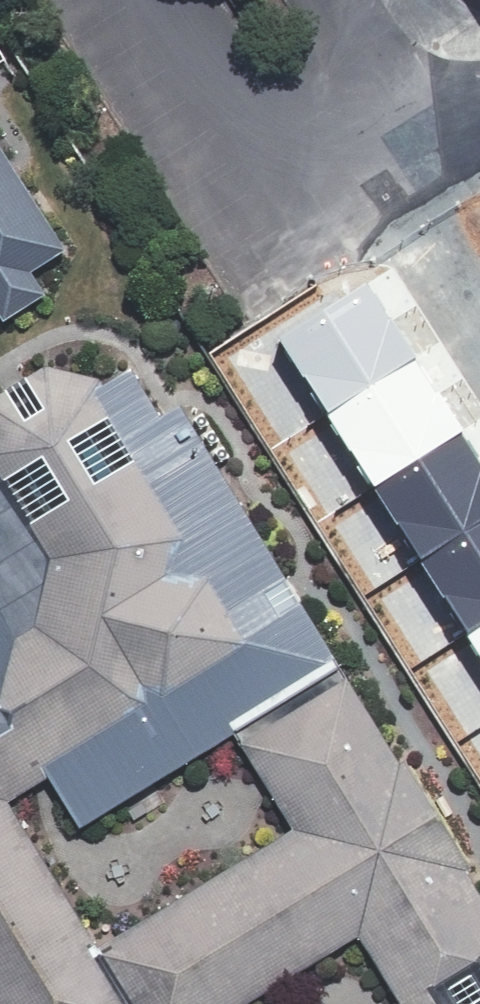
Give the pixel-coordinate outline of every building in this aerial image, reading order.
[(48,293),(33,270),(68,247),(0,142),(0,311),(5,320),(48,293)] [(276,335),(323,409),(410,354),(363,280),(276,335)] [(323,409),(370,483),(457,428),(410,354),(323,409)] [(342,665),(166,377),(149,387),(135,368),(106,384),(101,377),(47,364),(0,393),(0,493),(4,499),(0,502),(0,786),(9,800),(50,774),(81,825),(234,730),(342,665)] [(418,557),(479,518),(479,464),(457,428),(370,483),(418,557)] [(465,631),(479,622),(479,518),(418,557),(465,631)] [(479,655),(479,622),(465,631),(479,655)] [(466,867),(470,865),(408,760),(403,764),(342,665),(234,730),(293,825),(98,947),(133,1003),(245,1003),(359,934),(403,1003),(479,1003),(479,890),(466,867)] [(98,947),(9,800),(0,786),(0,1003),(133,1003),(98,947)]
